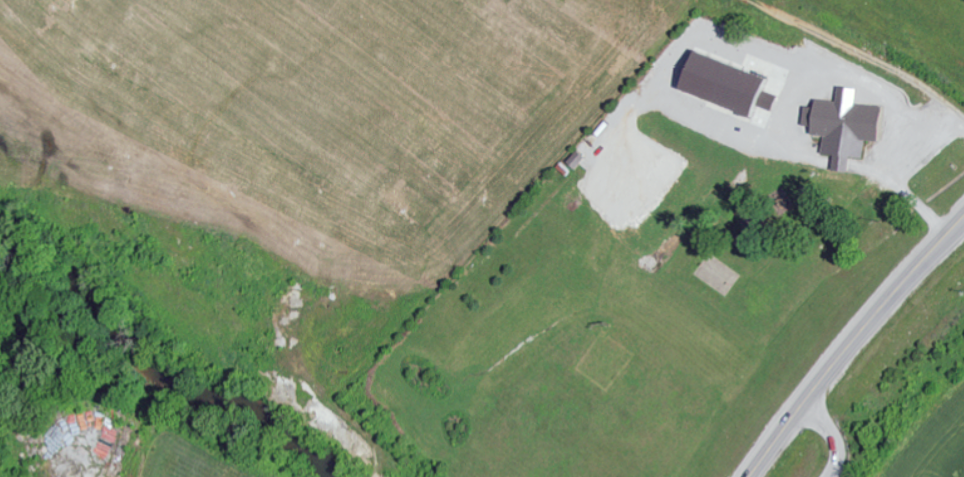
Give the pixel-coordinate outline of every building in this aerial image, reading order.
[(689,88),(760,114),(763,106),(774,110),(783,86),(774,83),(770,93),(756,88),(762,73),(782,81),(787,69),(781,68),(778,76),(776,75),(779,66),(746,54),(742,65),(703,50),(689,88)] [(886,104),(858,103),(859,86),(841,85),(840,99),(819,98),(819,106),(806,105),(805,125),(817,125),(816,134),(827,135),(826,153),(838,154),(838,169),(854,170),(855,156),(867,157),(868,140),(885,140),(886,104)]
